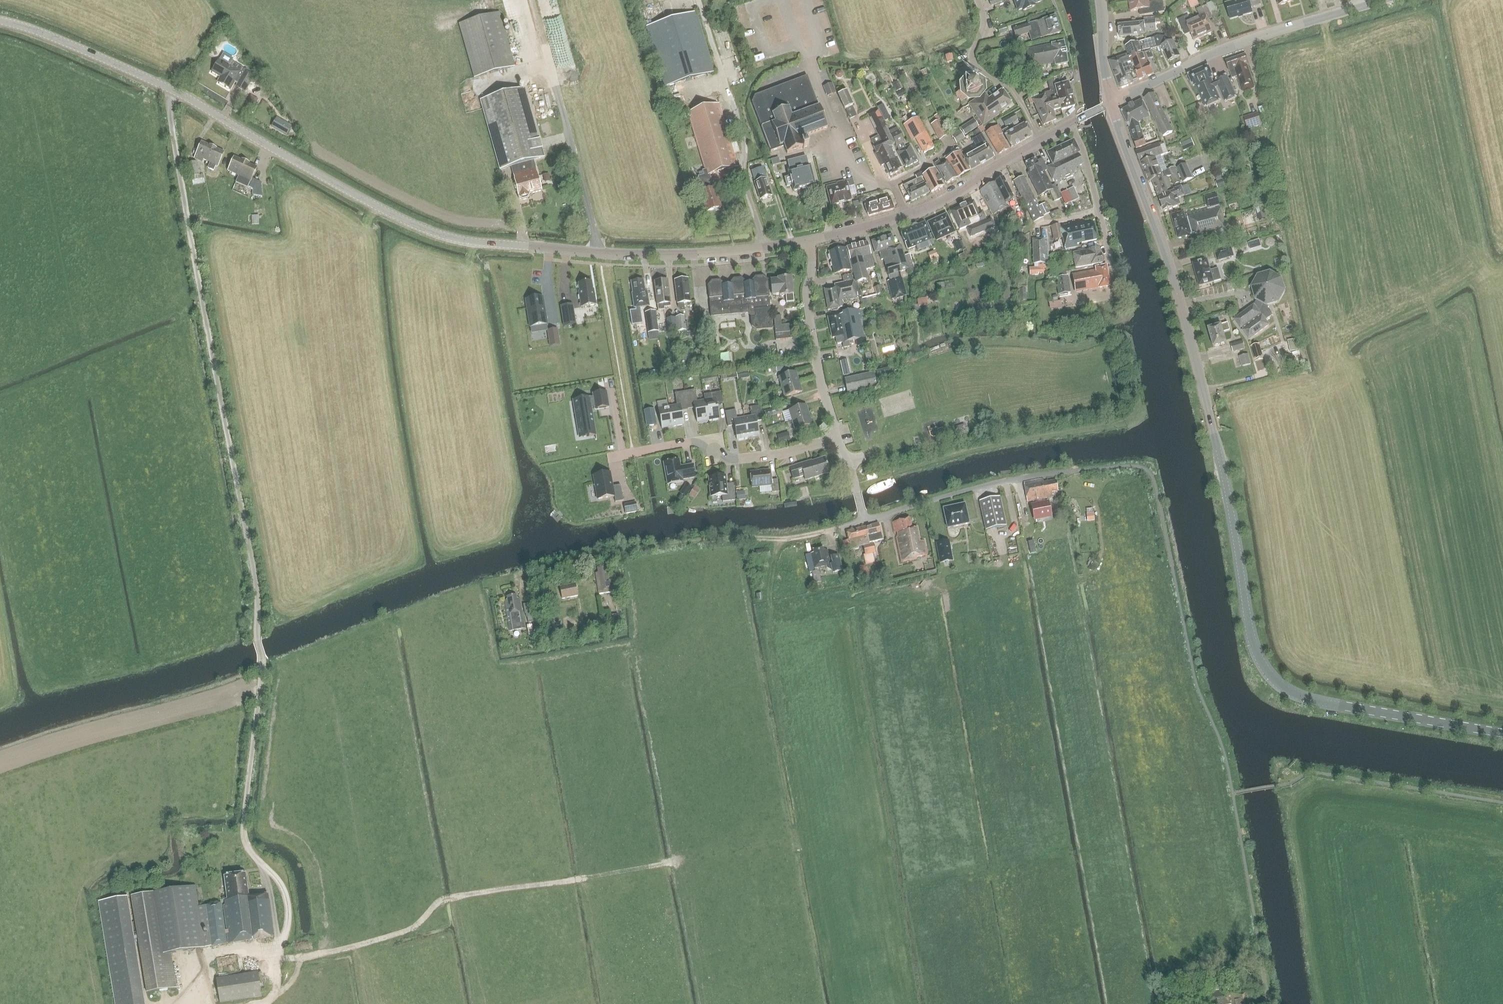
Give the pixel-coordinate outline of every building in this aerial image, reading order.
[(1017,11),(1022,9),(1023,11),(1035,7),(1034,4),(1041,2),(1041,0),(1013,0),(1017,11)] [(1128,2),(1130,12),(1143,10),(1144,16),(1163,12),(1162,1),(1154,2),(1149,3),(1148,0),(1138,0),(1128,2)] [(1260,5),(1259,0),(1238,0),(1225,4),(1230,19),(1252,13),(1250,8),(1260,5)] [(1195,19),(1203,37),(1212,32),(1207,21),(1212,18),(1207,5),(1196,10),(1199,17),(1195,19)] [(473,78),(514,66),(499,12),(458,24),(473,78)] [(664,87),(714,72),(696,12),(646,27),(664,87)] [(1203,37),(1195,19),(1190,21),(1188,16),(1178,20),(1184,35),(1190,33),(1193,41),(1203,37)] [(1028,33),(1030,42),(1046,37),(1060,33),(1055,17),(1028,25),(1027,23),(1020,25),(1020,26),(1012,29),(1015,37),(1028,33)] [(1119,37),(1145,35),(1145,32),(1156,31),(1155,20),(1144,22),(1144,23),(1118,25),(1119,37)] [(997,27),(998,35),(1007,34),(1006,26),(997,27)] [(1155,38),(1157,47),(1162,46),(1169,61),(1180,56),(1173,41),(1172,42),(1170,37),(1158,36),(1155,38)] [(1112,70),(1132,63),(1130,59),(1144,53),(1143,51),(1157,47),(1155,38),(1138,42),(1126,46),(1129,55),(1124,57),(1124,56),(1109,61),(1112,70)] [(1055,66),(1067,64),(1063,43),(1051,45),(1026,50),(1030,68),(1054,64),(1055,66)] [(1134,69),(1134,70),(1138,79),(1138,80),(1153,74),(1149,63),(1149,64),(1144,53),(1130,59),(1132,63),(1134,69)] [(1237,77),(1242,92),(1254,88),(1246,65),(1248,65),(1245,55),(1225,61),(1229,71),(1232,79),(1237,77)] [(219,59),(211,72),(222,78),(219,83),(230,89),(234,82),(237,83),(236,86),(245,92),(255,74),(246,69),(245,70),(242,68),(242,67),(231,61),(229,65),(219,59)] [(1134,69),(1132,63),(1112,70),(1119,89),(1134,83),(1133,81),(1138,79),(1134,70),(1134,69)] [(1221,101),(1215,88),(1213,83),(1211,79),(1212,78),(1207,66),(1188,75),(1193,87),(1195,86),(1205,108),(1221,101)] [(897,74),(901,83),(905,81),(904,79),(906,78),(904,72),(897,74)] [(1213,83),(1215,88),(1218,87),(1225,103),(1236,99),(1227,75),(1215,81),(1216,82),(1213,83)] [(770,151),(779,147),(783,145),(787,154),(803,148),(803,149),(808,147),(806,142),(801,144),(799,139),(827,128),(819,107),(818,107),(806,76),(754,96),(751,102),(770,151)] [(1048,88),(1049,88),(1054,87),(1052,78),(1045,81),(1048,87),(1048,88)] [(976,96),(980,91),(979,85),(974,81),(968,82),(964,86),(965,88),(955,94),(961,102),(969,96),(976,96)] [(831,83),(822,87),(826,96),(835,93),(831,83)] [(1068,83),(1054,87),(1049,88),(1050,92),(1051,92),(1053,98),(1058,97),(1061,108),(1060,108),(1060,109),(1061,110),(1074,106),(1068,83)] [(537,174),(533,161),(544,158),(525,88),(480,101),(500,170),(511,167),(514,180),(518,198),(522,200),(527,199),(529,196),(529,195),(542,191),(537,174)] [(1050,92),(1049,88),(1048,88),(1049,92),(1043,94),(1044,95),(1040,97),(1051,122),(1055,120),(1053,110),(1060,108),(1060,109),(1060,108),(1061,108),(1058,97),(1053,98),(1051,92),(1050,92)] [(998,113),(1011,104),(1002,90),(988,99),(984,94),(968,105),(982,126),(999,115),(998,113)] [(844,109),(852,106),(852,105),(846,91),(837,95),(843,110),(844,109)] [(1163,137),(1173,132),(1154,94),(1144,99),(1163,137)] [(1043,125),(1051,122),(1040,97),(1032,100),(1043,125)] [(1129,127),(1136,149),(1146,145),(1139,123),(1142,119),(1145,127),(1153,124),(1141,100),(1121,111),(1128,128),(1129,127)] [(737,166),(719,104),(687,113),(705,170),(702,171),(703,175),(698,177),(699,182),(698,182),(701,193),(706,212),(714,210),(716,210),(718,210),(719,208),(720,208),(715,189),(713,189),(709,177),(708,175),(737,166)] [(852,106),(844,109),(849,120),(856,116),(852,106)] [(884,165),(889,176),(899,171),(898,169),(901,168),(890,145),(893,144),(878,110),(868,115),(878,136),(870,139),(873,145),(872,145),(876,152),(874,153),(880,167),(884,165)] [(1014,113),(1007,117),(1011,124),(1017,120),(1014,113)] [(1247,129),(1261,125),(1257,113),(1243,117),(1247,129)] [(1011,124),(1007,117),(1001,120),(1005,127),(1011,124)] [(931,122),(937,139),(947,135),(940,118),(931,122)] [(288,133),(292,124),(282,119),(279,125),(283,128),(282,130),(288,133)] [(917,119),(907,123),(903,126),(911,141),(914,139),(922,154),(933,148),(917,119)] [(973,129),(970,124),(962,130),(965,135),(973,129)] [(1031,137),(1024,124),(1014,130),(1020,143),(1031,137)] [(998,155),(1008,149),(1000,135),(1003,134),(998,125),(985,133),(998,155)] [(1005,135),(1004,135),(1011,147),(1020,143),(1014,130),(1010,132),(1008,128),(1003,131),(1005,135)] [(903,143),(897,131),(889,135),(895,146),(896,146),(898,151),(897,152),(905,168),(917,162),(909,146),(905,148),(902,143),(903,143)] [(959,131),(951,136),(956,144),(964,138),(959,131)] [(981,135),(972,140),(977,149),(963,157),(962,157),(970,171),(993,157),(981,135)] [(1191,139),(1180,144),(1183,151),(1194,147),(1191,139)] [(1079,166),(1082,165),(1077,154),(1079,153),(1073,141),(1046,153),(1052,165),(1046,167),(1053,182),(1056,180),(1057,182),(1081,170),(1079,166)] [(213,147),(201,142),(195,156),(194,159),(202,162),(203,160),(206,161),(213,147)] [(1140,163),(1155,157),(1167,153),(1164,145),(1163,145),(1163,142),(1159,144),(1136,152),(1140,163)] [(216,166),(218,167),(224,153),(213,147),(206,161),(210,163),(207,168),(213,171),(216,166)] [(963,157),(958,148),(944,157),(947,161),(958,178),(970,171),(962,157),(963,157)] [(251,179),(257,168),(233,157),(227,171),(238,176),(235,183),(247,188),(251,179)] [(810,166),(808,166),(805,157),(786,162),(789,171),(787,171),(789,177),(784,179),(786,187),(791,186),(793,192),(815,186),(810,166)] [(1159,167),(1155,157),(1140,163),(1144,173),(1159,167)] [(1054,201),(1060,199),(1054,185),(1051,186),(1044,171),(1046,170),(1041,159),(1036,162),(1035,159),(1025,164),(1029,172),(1027,173),(1039,196),(1049,191),(1054,201)] [(947,161),(941,164),(938,161),(934,164),(947,184),(958,178),(947,161)] [(190,177),(198,176),(196,162),(188,163),(190,177)] [(1192,178),(1186,163),(1176,168),(1182,182),(1192,178)] [(1163,177),(1168,177),(1171,177),(1174,183),(1179,181),(1174,168),(1161,173),(1159,167),(1144,173),(1148,183),(1152,181),(1162,177),(1163,177)] [(760,200),(771,196),(762,168),(751,171),(755,183),(754,183),(760,200)] [(931,192),(943,186),(934,170),(926,174),(924,170),(920,173),(922,176),(931,192)] [(903,186),(911,202),(928,194),(919,173),(915,176),(917,180),(903,186)] [(198,184),(209,181),(207,175),(196,177),(198,184)] [(1013,181),(1033,223),(1044,217),(1043,216),(1049,213),(1044,203),(1038,206),(1023,176),(1013,181)] [(1162,177),(1152,181),(1158,198),(1168,194),(1167,190),(1172,188),(1168,177),(1163,177),(1162,177)] [(1016,203),(1003,178),(979,191),(992,215),(1016,203)] [(261,183),(251,179),(247,188),(245,192),(252,195),(262,196),(261,183)] [(851,200),(848,187),(853,186),(852,179),(835,183),(836,185),(826,187),(826,189),(830,206),(851,200)] [(1184,194),(1182,188),(1181,187),(1174,190),(1174,191),(1168,194),(1158,198),(1163,211),(1180,205),(1178,198),(1185,196),(1184,194)] [(1073,202),(1068,190),(1060,193),(1065,205),(1073,202)] [(1204,198),(1207,209),(1219,205),(1216,195),(1204,198)] [(864,205),(868,216),(893,209),(889,196),(873,200),(873,202),(864,205)] [(986,221),(985,219),(981,210),(977,211),(972,201),(951,211),(959,230),(965,227),(969,237),(996,226),(994,219),(991,220),(991,219),(986,221)] [(1219,205),(1207,209),(1185,215),(1184,212),(1171,216),(1178,240),(1190,236),(1196,234),(1198,243),(1228,235),(1219,205)] [(256,224),(264,223),(263,214),(255,214),(256,224)] [(936,241),(954,232),(951,225),(951,224),(946,214),(927,223),(932,233),(936,241)] [(1080,222),(1059,226),(1059,228),(1056,229),(1058,239),(1061,238),(1064,249),(1076,247),(1076,244),(1096,240),(1092,223),(1081,225),(1080,222)] [(907,249),(931,240),(924,223),(917,226),(915,225),(912,226),(911,228),(900,232),(907,249)] [(888,275),(889,275),(891,280),(886,281),(891,300),(906,296),(901,278),(900,278),(898,272),(908,269),(900,245),(895,246),(892,236),(871,242),(875,253),(878,252),(881,260),(883,260),(888,275)] [(1047,239),(1033,240),(1034,268),(1029,268),(1030,275),(1038,275),(1038,273),(1048,273),(1047,239)] [(965,248),(961,240),(953,244),(956,252),(965,248)] [(865,270),(875,268),(867,243),(846,248),(850,260),(855,281),(867,279),(865,270)] [(1216,262),(1234,257),(1231,245),(1213,250),(1216,262)] [(834,274),(850,270),(845,248),(828,252),(834,274)] [(1102,263),(1103,260),(1103,257),(1100,255),(1100,254),(1099,255),(1098,248),(1072,253),(1075,268),(1102,263)] [(937,257),(935,250),(927,253),(930,260),(937,257)] [(914,267),(909,254),(904,256),(908,269),(914,267)] [(1213,282),(1221,280),(1218,269),(1210,271),(1207,260),(1193,264),(1199,286),(1213,282)] [(1075,292),(1109,286),(1106,265),(1095,267),(1096,270),(1072,274),(1075,292)] [(1070,293),(1067,276),(1066,276),(1066,272),(1071,271),(1071,268),(1064,270),(1054,272),(1058,295),(1070,293)] [(1255,300),(1258,301),(1254,306),(1254,305),(1233,320),(1249,340),(1269,325),(1265,321),(1271,316),(1271,313),(1268,311),(1267,306),(1279,302),(1284,292),(1281,279),(1270,273),(1258,276),(1252,287),(1255,300)] [(711,317),(740,314),(747,313),(750,316),(751,327),(756,330),(772,329),(769,297),(767,280),(763,277),(755,277),(751,282),(751,283),(745,283),(745,282),(741,278),(733,279),(729,283),(730,285),(724,286),(724,284),(719,281),(711,281),(708,286),(711,317)] [(772,295),(779,295),(779,296),(785,295),(786,303),(794,302),(793,294),(791,277),(777,279),(777,280),(770,280),(772,295)] [(654,282),(657,305),(657,311),(664,310),(663,307),(670,306),(670,303),(667,280),(665,280),(664,279),(659,280),(657,281),(654,282)] [(674,281),(677,303),(678,308),(680,311),(684,311),(683,302),(690,302),(687,279),(674,281)] [(640,307),(649,306),(647,292),(644,292),(643,280),(631,282),(633,294),(632,294),(634,308),(636,308),(636,310),(629,311),(631,325),(642,323),(640,307)] [(843,301),(861,297),(860,292),(858,293),(856,282),(853,282),(853,281),(834,285),(835,288),(824,290),(828,310),(844,306),(843,301)] [(591,282),(578,284),(580,292),(579,292),(581,308),(596,306),(594,290),(593,290),(591,282)] [(542,297),(525,299),(529,327),(546,325),(542,297)] [(927,305),(926,298),(916,299),(917,306),(927,305)] [(1049,302),(1049,308),(1061,307),(1061,300),(1049,302)] [(560,306),(563,327),(576,325),(573,304),(560,306)] [(860,344),(866,343),(859,309),(842,313),(842,314),(827,318),(832,338),(835,338),(836,344),(842,343),(843,349),(850,347),(849,341),(859,339),(860,344)] [(654,311),(644,313),(649,339),(658,337),(654,311)] [(775,333),(792,331),(793,331),(792,323),(782,324),(781,315),(774,316),(775,333)] [(684,316),(674,317),(676,333),(677,333),(677,332),(686,331),(684,316)] [(668,334),(676,333),(674,317),(666,318),(668,334)] [(1226,344),(1223,333),(1229,331),(1227,323),(1221,325),(1208,329),(1213,347),(1226,344)] [(557,329),(547,331),(550,347),(560,345),(557,329)] [(793,337),(792,331),(775,333),(776,339),(793,337)] [(1230,345),(1233,353),(1245,349),(1242,341),(1230,345)] [(1250,347),(1255,361),(1263,358),(1259,344),(1250,347)] [(1242,366),(1250,364),(1248,354),(1240,356),(1242,366)] [(847,360),(840,361),(843,375),(850,374),(847,360)] [(781,387),(798,381),(795,371),(778,377),(781,387)] [(738,380),(744,379),(743,372),(736,373),(738,380)] [(878,386),(876,372),(844,379),(847,393),(878,386)] [(801,392),(798,381),(781,387),(784,397),(801,392)] [(684,392),(688,409),(694,408),(697,423),(708,421),(704,400),(697,402),(695,390),(684,392)] [(593,397),(576,400),(583,437),(595,435),(591,408),(595,407),(595,409),(608,406),(605,392),(592,394),(593,397)] [(681,411),(688,409),(684,392),(674,393),(676,405),(669,407),(672,427),(684,425),(681,411)] [(711,394),(712,399),(704,400),(708,421),(719,419),(716,404),(723,403),(721,392),(711,394)] [(791,420),(809,415),(806,405),(788,410),(791,420)] [(749,407),(751,416),(744,418),(747,438),(759,436),(756,421),(764,420),(759,406),(749,407)] [(764,411),(766,417),(782,412),(780,406),(764,411)] [(658,409),(661,429),(672,427),(669,407),(658,409)] [(653,409),(644,411),(646,426),(656,424),(653,409)] [(747,438),(744,418),(736,419),(735,410),(725,412),(727,427),(734,425),(736,440),(747,438)] [(812,425),(809,415),(791,420),(795,430),(812,425)] [(958,436),(966,433),(964,425),(956,427),(958,436)] [(789,441),(787,433),(777,436),(779,444),(789,441)] [(805,480),(829,473),(824,458),(807,463),(806,462),(789,468),(793,479),(804,476),(805,480)] [(667,485),(683,482),(682,480),(695,478),(693,465),(684,466),(685,467),(680,468),(679,460),(663,463),(667,485)] [(750,473),(751,487),(771,485),(772,493),(779,492),(777,480),(771,480),(770,471),(750,473)] [(610,473),(593,476),(597,500),(614,497),(615,502),(623,501),(620,485),(612,487),(610,473)] [(722,502),(735,501),(733,487),(726,488),(725,476),(708,478),(710,497),(722,496),(722,502)] [(1027,502),(1052,497),(1051,492),(1057,490),(1055,480),(1043,482),(1043,478),(1023,482),(1027,502)] [(686,484),(679,493),(685,497),(692,488),(686,484)] [(688,495),(694,498),(700,489),(694,485),(688,495)] [(744,500),(743,491),(735,492),(736,500),(744,500)] [(1015,493),(1004,495),(1009,520),(1020,517),(1015,493)] [(978,501),(985,530),(1006,526),(1000,496),(978,501)] [(1031,506),(1034,518),(1050,515),(1047,503),(1031,506)] [(964,505),(943,510),(947,529),(968,525),(964,505)] [(922,556),(926,555),(924,541),(919,542),(917,528),(911,529),(909,519),(892,523),(894,532),(896,532),(897,537),(896,537),(901,562),(923,558),(922,556)] [(874,562),(873,558),(872,553),(874,553),(872,543),(869,544),(869,543),(883,540),(878,524),(847,531),(850,549),(863,546),(865,555),(863,555),(864,560),(865,564),(874,562)] [(940,561),(950,559),(946,539),(936,542),(940,561)] [(810,554),(814,569),(826,566),(826,568),(832,571),(833,573),(842,571),(839,556),(829,558),(827,550),(823,550),(822,548),(812,550),(813,553),(810,554)] [(755,551),(756,559),(769,557),(768,549),(755,551)] [(595,573),(598,594),(615,591),(613,577),(615,577),(614,569),(606,570),(606,567),(597,568),(598,573),(595,573)] [(817,571),(811,572),(814,584),(820,582),(817,571)] [(559,586),(561,599),(577,596),(574,583),(559,586)] [(524,629),(521,612),(519,598),(516,599),(516,595),(507,597),(507,600),(505,600),(509,631),(524,629)] [(610,625),(618,624),(617,615),(609,616),(610,625)] [(173,989),(168,953),(203,948),(210,947),(226,944),(225,934),(227,934),(228,943),(273,938),(267,894),(248,896),(245,873),(224,876),(227,899),(222,900),(226,930),(224,931),(221,904),(198,907),(195,886),(160,891),(138,895),(153,992),(173,989)] [(116,1003),(141,1003),(124,897),(99,901),(116,1003)] [(261,997),(257,972),(216,979),(219,1003),(261,997)] [(1202,993),(1227,989),(1226,982),(1201,986),(1202,993)] [(1252,1003),(1249,1003),(1248,992),(1239,994),(1239,992),(1228,994),(1228,989),(1208,993),(1210,1003),(1252,1003)]
